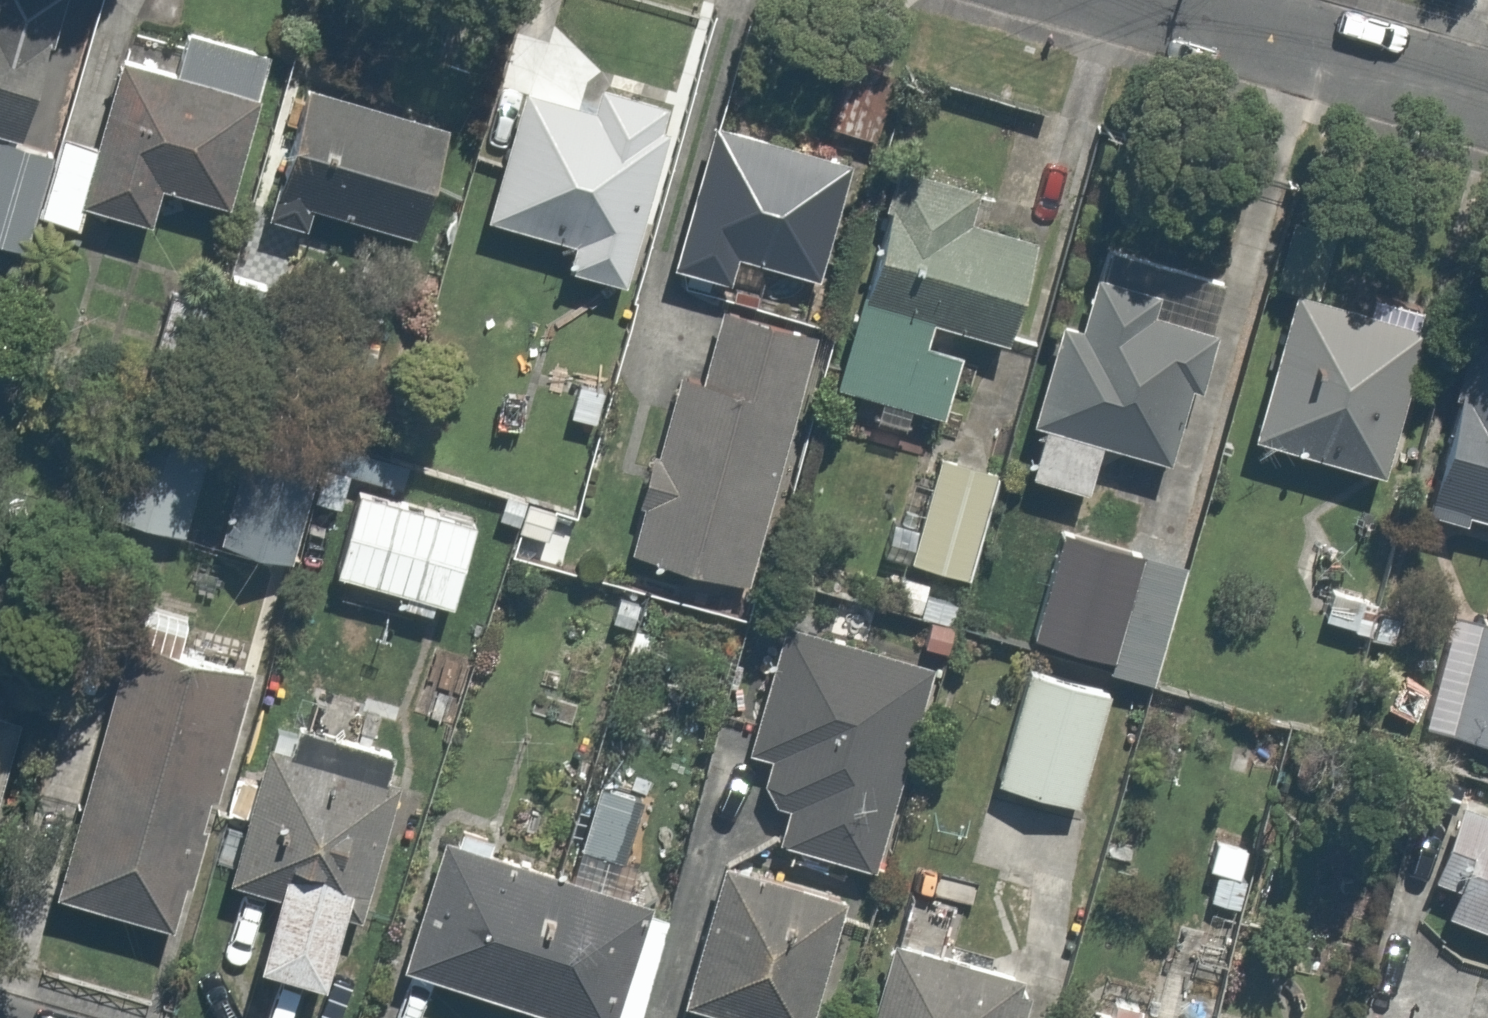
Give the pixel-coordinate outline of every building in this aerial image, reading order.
[(20,243),(29,208),(47,140),(20,133),(48,27),(0,14),(0,237),(20,243)] [(51,125),(47,140),(29,208),(74,220),(79,201),(145,218),(154,184),(225,202),(267,41),(177,17),(167,55),(115,41),(90,135),(51,125)] [(586,92),(513,71),(476,202),(563,227),(554,256),(614,273),(665,97),(590,76),(586,92)] [(439,113),(292,73),(255,206),(302,219),(307,201),(408,229),(439,113)] [(681,260),(728,273),(735,245),(815,267),(851,136),(704,96),(661,254),(681,260)] [(972,166),(891,142),(823,375),(935,407),(954,341),(924,332),(931,308),(998,328),(1029,222),(962,202),(972,166)] [(1071,311),(1049,305),(1022,413),(1034,416),(1021,466),(1079,480),(1091,434),(1179,456),(1225,273),(1117,245),(1112,267),(1084,260),(1071,311)] [(227,260),(220,282),(200,350),(248,365),(276,275),(227,260)] [(200,350),(220,282),(166,265),(134,369),(189,386),(200,350)] [(1318,299),(1296,293),(1253,440),(1386,478),(1428,330),(1420,328),(1424,310),(1374,296),(1369,314),(1318,299)] [(813,324),(715,294),(691,371),(669,364),(615,538),(737,575),(813,324)] [(1428,512),(1466,523),(1468,515),(1487,520),(1487,343),(1471,338),(1454,398),(1460,399),(1428,512)] [(178,528),(204,444),(127,420),(101,505),(178,528)] [(280,557),(313,440),(240,420),(207,536),(280,557)] [(959,584),(997,471),(934,450),(895,563),(959,584)] [(342,479),(317,561),(392,584),(389,594),(449,612),(477,521),(342,479)] [(1157,629),(1181,538),(1118,521),(1094,613),(1157,629)] [(1379,605),(1333,592),(1324,622),(1370,636),(1377,612),(1379,605)] [(1402,619),(1377,612),(1370,636),(1369,639),(1395,646),(1402,619)] [(1455,615),(1424,728),(1487,746),(1487,624),(1455,615)] [(239,655),(120,620),(43,882),(162,917),(239,655)] [(921,665),(781,625),(735,787),(781,800),(770,837),(864,864),(921,665)] [(1111,695),(1021,665),(988,768),(1078,797),(1111,695)] [(0,704),(0,740),(10,707),(0,704)] [(283,734),(261,727),(218,868),(265,882),(243,953),(312,974),(334,900),(348,904),(396,749),(288,716),(283,734)] [(1257,812),(1210,799),(1193,861),(1208,865),(1200,898),(1232,906),(1257,812)] [(1447,810),(1424,870),(1444,878),(1434,904),(1487,925),(1487,812),(1483,824),(1447,810)] [(430,813),(386,955),(589,1017),(594,1017),(637,877),(430,813)] [(760,1017),(812,1017),(797,1013),(838,881),(715,843),(669,990),(760,1017)] [(893,888),(854,1017),(996,1017),(1014,959),(946,938),(956,906),(893,888)] [(1091,979),(1080,1017),(1154,1017),(1160,998),(1091,979)]
